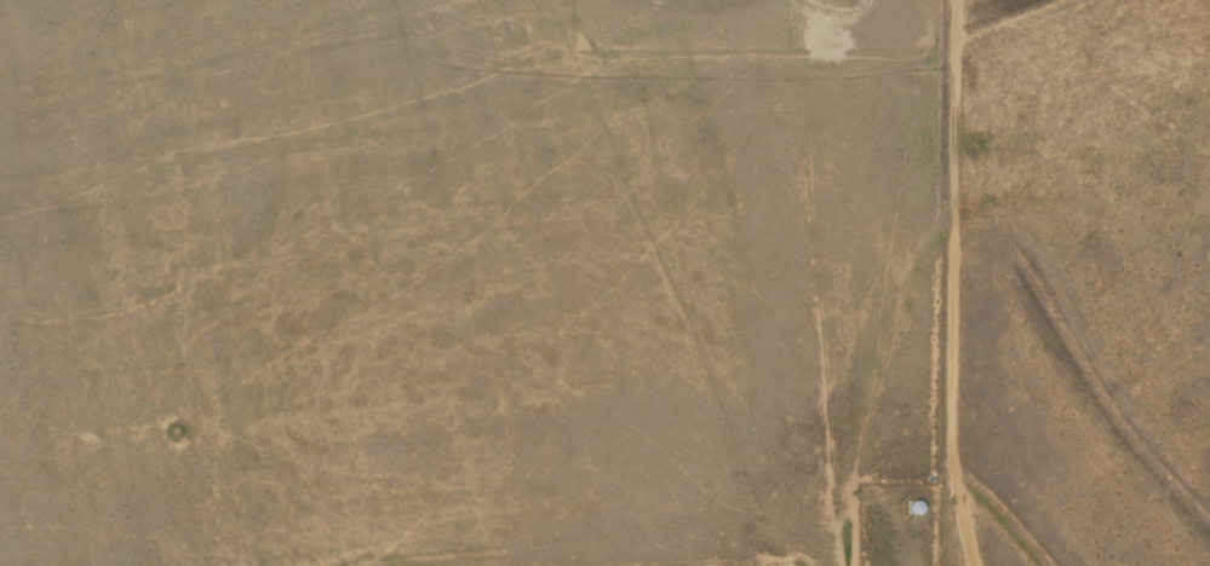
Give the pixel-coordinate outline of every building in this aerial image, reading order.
[(911,512),(922,516),(927,504),(915,500),(911,512)]
